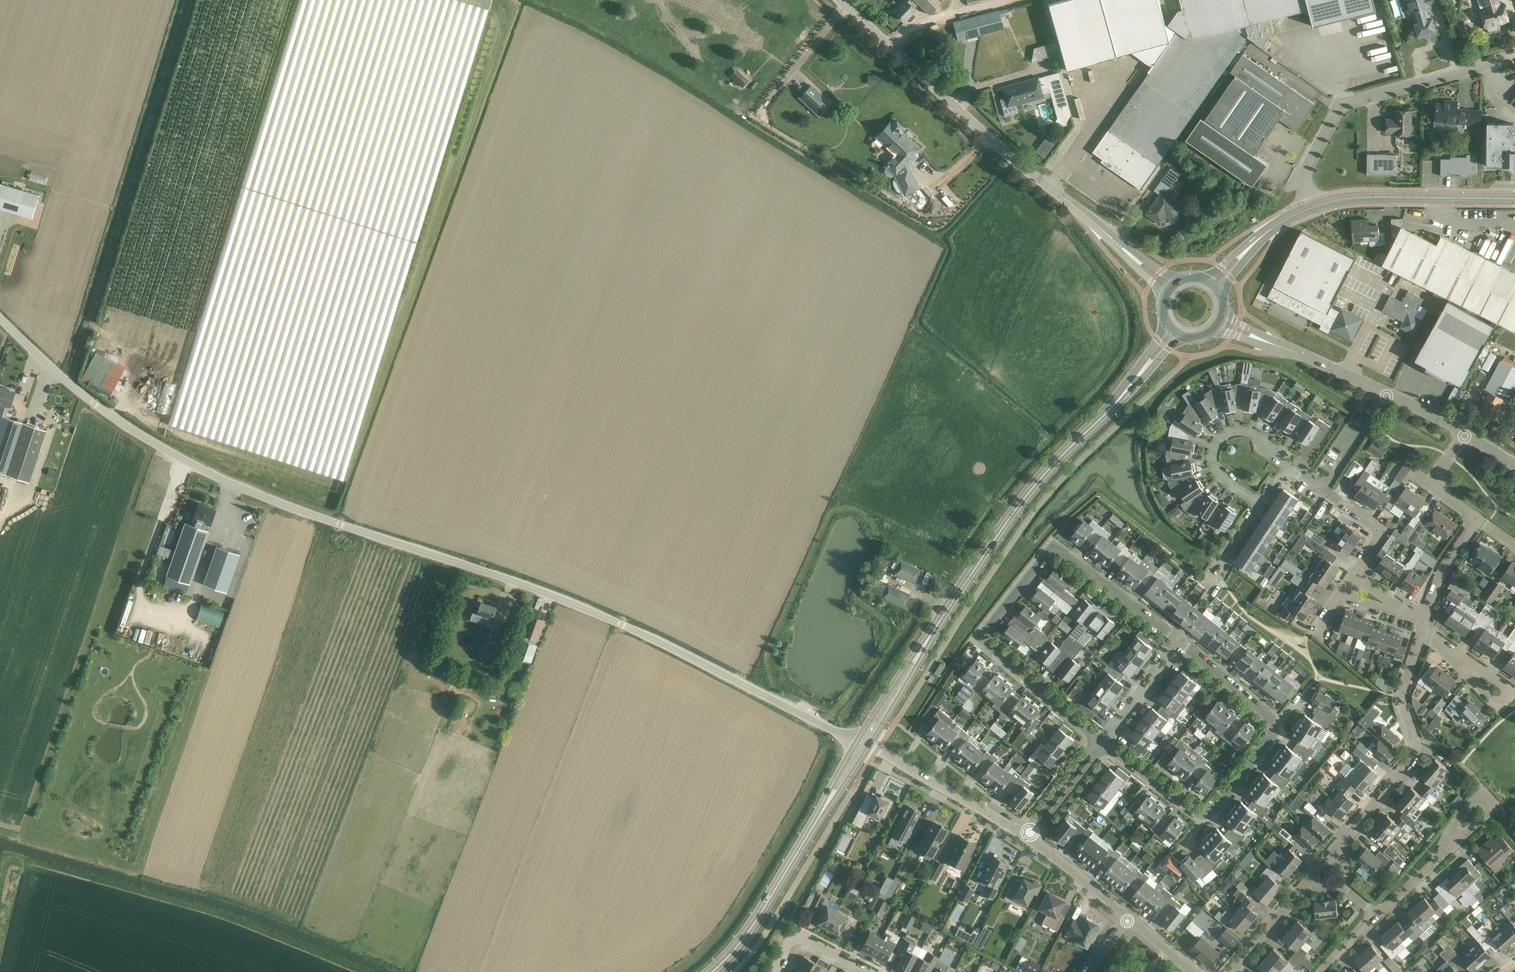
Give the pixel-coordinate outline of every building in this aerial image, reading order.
[(914,9),(918,5),(929,15),(943,0),(908,0),(906,1),(905,0),(894,11),(905,21),(915,10),(914,9)] [(1154,64),(1177,32),(1166,24),(1160,0),(1063,0),(1048,4),(1049,5),(1062,52),(1066,70),(1079,66),(1105,59),(1136,51),(1154,64)] [(1309,10),(1307,0),(1180,0),(1183,9),(1179,10),(1169,25),(1178,31),(1182,34),(1183,34),(1182,35),(1190,40),(1190,39),(1228,65),(1248,36),(1263,47),(1273,31),(1270,20),(1309,10)] [(1309,10),(1313,27),(1377,11),(1374,0),(1307,0),(1309,10)] [(1427,9),(1443,5),(1442,0),(1404,0),(1406,5),(1405,5),(1405,6),(1405,7),(1406,7),(1407,7),(1409,14),(1414,12),(1417,24),(1415,24),(1419,38),(1426,36),(1426,38),(1427,39),(1429,38),(1430,37),(1429,35),(1436,33),(1432,19),(1430,20),(1427,9)] [(1499,0),(1476,0),(1479,11),(1482,12),(1486,26),(1487,29),(1487,28),(1488,32),(1490,33),(1499,31),(1499,29),(1499,25),(1508,23),(1507,19),(1504,8),(1502,8),(1499,0)] [(1000,16),(1010,14),(1008,8),(999,11),(1000,16)] [(998,10),(953,22),(958,41),(1003,29),(1000,16),(999,11),(998,10)] [(885,20),(894,31),(904,23),(894,12),(885,20)] [(1190,40),(1182,35),(1183,34),(1182,34),(1178,31),(1177,32),(1154,64),(1093,152),(1113,166),(1111,168),(1141,189),(1228,65),(1190,39),(1190,40)] [(1254,155),(1279,119),(1296,131),(1314,104),(1243,54),(1230,72),(1236,76),(1204,120),(1201,118),(1186,140),(1253,186),(1268,164),(1254,155)] [(749,81),(740,73),(737,75),(734,72),(730,76),(742,88),(749,81)] [(1015,104),(1044,96),(1044,98),(1051,96),(1052,101),(1052,102),(1057,119),(1056,121),(1064,126),(1071,116),(1059,72),(1002,88),(1004,98),(1000,99),(1005,117),(1018,113),(1015,104)] [(811,84),(801,95),(822,114),(831,104),(811,84)] [(1484,109),(1469,110),(1469,108),(1457,109),(1457,101),(1449,100),(1449,103),(1436,103),(1436,122),(1444,122),(1444,124),(1470,125),(1482,125),(1484,109)] [(1386,119),(1386,133),(1395,133),(1395,135),(1411,135),(1412,111),(1396,111),(1395,119),(1386,119)] [(895,176),(895,178),(894,178),(894,179),(893,181),(893,183),(893,184),(896,190),(897,192),(899,192),(900,193),(902,193),(902,192),(904,195),(919,188),(908,167),(918,156),(917,152),(920,149),(900,130),(902,128),(894,120),(877,139),(894,154),(884,165),(885,167),(884,168),(884,170),(884,173),(885,175),(887,177),(889,177),(891,177),(893,177),(895,176)] [(1514,123),(1488,123),(1487,143),(1486,166),(1511,166),(1511,168),(1514,168),(1514,124),(1514,123)] [(1397,154),(1367,154),(1367,175),(1397,175),(1397,154)] [(1441,158),(1441,159),(1440,176),(1451,176),(1451,174),(1476,174),(1477,154),(1466,154),(1466,157),(1451,157),(1451,158),(1441,158)] [(1154,190),(1161,195),(1147,213),(1160,223),(1166,214),(1174,220),(1183,207),(1166,195),(1183,170),(1175,163),(1171,169),(1170,169),(1154,190)] [(45,184),(47,175),(31,170),(28,179),(45,184)] [(2,209),(33,218),(41,195),(1,183),(0,188),(0,215),(2,209)] [(1396,238),(1402,225),(1404,218),(1392,218),(1392,236),(1396,238)] [(1353,241),(1368,240),(1369,244),(1370,246),(1384,245),(1386,243),(1385,233),(1383,232),(1379,232),(1378,225),(1372,225),(1369,223),(1369,219),(1351,220),(1353,241)] [(1442,235),(1437,244),(1402,226),(1382,265),(1514,331),(1514,272),(1442,235)] [(1302,231),(1268,297),(1321,324),(1322,321),(1331,325),(1329,329),(1352,340),(1363,319),(1341,308),(1339,311),(1331,307),(1355,259),(1302,231)] [(1390,295),(1382,311),(1396,318),(1397,316),(1404,320),(1400,327),(1415,335),(1422,320),(1415,317),(1424,299),(1408,290),(1402,302),(1390,295)] [(1462,386),(1495,325),(1449,299),(1415,360),(1427,367),(1426,369),(1448,382),(1450,379),(1462,386)] [(1496,341),(1514,350),(1514,348),(1514,333),(1503,327),(1496,341)] [(1473,366),(1479,370),(1489,353),(1487,352),(1490,346),(1486,344),(1473,366)] [(103,383),(113,389),(122,373),(111,367),(113,363),(96,354),(85,374),(103,384),(103,383)] [(1502,406),(1505,408),(1514,388),(1514,362),(1506,357),(1504,359),(1503,358),(1502,361),(1501,361),(1483,396),(1487,399),(1481,411),(1496,419),(1502,406)] [(1218,378),(1214,369),(1208,372),(1213,381),(1218,378)] [(167,386),(169,375),(140,370),(138,380),(167,386)] [(1298,381),(1293,388),(1302,393),(1306,386),(1298,381)] [(1242,384),(1232,386),(1230,383),(1220,385),(1220,387),(1225,411),(1226,411),(1227,413),(1235,412),(1235,409),(1236,409),(1235,402),(1238,401),(1245,402),(1244,409),(1249,385),(1242,384)] [(1260,405),(1266,409),(1262,414),(1276,394),(1271,390),(1260,387),(1259,391),(1248,389),(1249,385),(1244,409),(1245,409),(1245,412),(1253,413),(1254,411),(1256,411),(1257,404),(1260,405)] [(1225,411),(1220,387),(1214,389),(1204,395),(1206,398),(1197,404),(1195,400),(1194,400),(1208,421),(1209,420),(1211,422),(1218,417),(1216,415),(1218,414),(1214,408),(1217,406),(1223,405),(1225,411)] [(15,392),(0,388),(0,404),(1,404),(0,406),(0,472),(29,482),(46,431),(5,417),(8,407),(10,407),(15,392)] [(1208,421),(1194,400),(1188,391),(1182,395),(1189,404),(1183,414),(1186,416),(1180,425),(1169,418),(1196,436),(1197,435),(1199,436),(1204,429),(1202,428),(1203,426),(1197,422),(1198,419),(1204,415),(1208,421)] [(1280,426),(1294,405),(1281,397),(1279,401),(1274,397),(1276,394),(1262,414),(1263,415),(1262,417),(1270,422),(1271,420),(1272,421),(1276,415),(1284,420),(1280,426)] [(1298,438),(1311,417),(1299,409),(1297,413),(1291,409),(1294,406),(1294,405),(1280,426),(1281,427),(1280,429),(1287,434),(1289,432),(1290,432),(1294,426),(1302,431),(1298,437),(1298,438)] [(1339,413),(1334,421),(1340,425),(1345,417),(1339,413)] [(1311,417),(1298,438),(1299,438),(1298,440),(1305,445),(1306,443),(1308,444),(1312,438),(1320,444),(1331,427),(1318,419),(1315,425),(1309,421),(1312,417),(1311,417)] [(1196,436),(1169,418),(1167,421),(1172,424),(1170,427),(1168,439),(1173,440),(1171,450),(1167,449),(1167,450),(1191,455),(1191,453),(1194,453),(1195,445),(1193,444),(1193,443),(1186,441),(1187,438),(1190,432),(1196,436)] [(1149,437),(1148,445),(1156,447),(1158,438),(1149,437)] [(1374,440),(1367,449),(1381,459),(1387,449),(1374,440)] [(1233,443),(1229,444),(1227,447),(1228,451),(1230,453),(1234,452),(1236,449),(1235,445),(1233,443)] [(1150,446),(1148,454),(1158,455),(1159,448),(1150,446)] [(1191,455),(1167,450),(1166,456),(1168,467),(1171,467),(1174,477),(1167,478),(1167,479),(1194,474),(1193,472),(1196,472),(1194,463),(1191,464),(1191,462),(1184,463),(1183,460),(1184,453),(1191,455)] [(1351,478),(1361,464),(1354,459),(1344,473),(1351,478)] [(1365,502),(1380,480),(1371,474),(1378,463),(1372,459),(1364,471),(1353,486),(1359,490),(1357,493),(1357,497),(1365,502)] [(1188,482),(1187,475),(1194,474),(1167,479),(1169,485),(1175,495),(1180,492),(1186,501),(1181,505),(1203,490),(1202,489),(1204,488),(1199,481),(1197,482),(1196,480),(1190,485),(1188,482)] [(1387,503),(1401,483),(1395,478),(1389,487),(1380,480),(1365,502),(1372,507),(1376,507),(1378,504),(1384,507),(1384,506),(1387,503)] [(1404,489),(1399,486),(1401,483),(1387,503),(1384,506),(1400,517),(1405,509),(1416,494),(1408,489),(1404,489)] [(1203,490),(1181,505),(1185,511),(1195,517),(1198,513),(1207,519),(1204,522),(1218,502),(1217,501),(1218,499),(1211,494),(1210,496),(1208,495),(1204,502),(1201,500),(1197,494),(1203,491),(1203,490)] [(1277,499),(1292,509),(1298,499),(1283,490),(1277,499)] [(1160,492),(1155,495),(1162,506),(1167,503),(1160,492)] [(1412,532),(1423,516),(1417,512),(1424,503),(1423,499),(1416,494),(1405,509),(1414,516),(1409,524),(1413,527),(1410,531),(1412,532)] [(1277,499),(1271,508),(1286,518),(1292,509),(1277,499)] [(1218,502),(1204,522),(1216,530),(1219,527),(1225,531),(1228,525),(1230,526),(1233,521),(1232,520),(1236,514),(1234,513),(1236,511),(1228,506),(1227,508),(1226,507),(1222,513),(1214,508),(1218,502)] [(210,525),(215,509),(199,504),(192,525),(185,523),(167,576),(190,584),(209,531),(203,529),(205,523),(210,525)] [(1177,507),(1167,514),(1170,520),(1180,513),(1177,507)] [(1271,508),(1265,517),(1280,527),(1286,518),(1271,508)] [(1436,510),(1427,522),(1422,518),(1423,516),(1412,532),(1407,539),(1413,543),(1425,527),(1428,530),(1430,527),(1445,538),(1455,524),(1436,510)] [(1303,517),(1308,520),(1312,514),(1307,511),(1303,517)] [(1338,519),(1342,522),(1339,527),(1342,529),(1339,535),(1334,531),(1355,546),(1360,538),(1359,534),(1349,527),(1353,520),(1342,513),(1338,519)] [(1265,517),(1259,526),(1274,536),(1280,527),(1265,517)] [(1074,538),(1072,540),(1078,545),(1079,543),(1081,544),(1088,536),(1093,539),(1102,528),(1092,521),(1089,525),(1084,521),(1080,526),(1078,525),(1074,530),(1076,532),(1072,537),(1074,538)] [(1259,526),(1253,535),(1268,545),(1274,536),(1259,526)] [(1099,559),(1112,543),(1107,540),(1111,535),(1102,528),(1093,539),(1097,543),(1090,552),(1092,553),(1091,555),(1096,560),(1098,558),(1099,559)] [(1311,538),(1323,546),(1327,541),(1308,528),(1304,534),(1311,538)] [(1291,534),(1296,537),(1300,532),(1295,529),(1291,534)] [(1205,533),(1200,530),(1196,537),(1200,540),(1205,533)] [(1355,546),(1334,531),(1328,541),(1346,553),(1350,553),(1355,546)] [(1253,535),(1247,544),(1262,554),(1268,545),(1253,535)] [(1375,557),(1381,561),(1376,568),(1385,575),(1396,559),(1387,552),(1396,538),(1391,535),(1375,557)] [(1323,546),(1311,538),(1307,544),(1324,556),(1328,550),(1323,546)] [(1120,561),(1129,550),(1120,542),(1116,547),(1112,543),(1099,559),(1101,560),(1099,562),(1105,566),(1106,564),(1108,566),(1115,557),(1120,561)] [(1247,544),(1241,553),(1256,563),(1262,554),(1247,544)] [(1481,544),(1469,561),(1489,575),(1502,556),(1491,549),(1490,550),(1481,544)] [(1408,563),(1413,567),(1424,551),(1417,546),(1414,550),(1416,552),(1408,563)] [(226,593),(240,555),(217,547),(204,585),(226,593)] [(1126,580),(1139,565),(1142,560),(1133,553),(1132,555),(1128,551),(1129,550),(1120,561),(1124,565),(1118,573),(1120,575),(1118,577),(1124,581),(1125,579),(1126,580)] [(1250,572),(1256,563),(1241,553),(1235,562),(1250,572)] [(1313,564),(1332,578),(1339,568),(1320,555),(1313,564)] [(900,559),(893,572),(915,583),(922,569),(900,559)] [(1413,567),(1408,563),(1407,563),(1406,565),(1396,559),(1385,575),(1394,581),(1402,571),(1408,575),(1412,569),(1413,567)] [(1301,572),(1298,570),(1285,561),(1282,566),(1295,575),(1294,575),(1314,589),(1319,582),(1326,587),(1332,578),(1313,564),(1310,568),(1306,565),(1301,572)] [(1500,579),(1506,583),(1508,580),(1514,585),(1514,564),(1512,562),(1500,579)] [(1267,570),(1272,573),(1275,568),(1271,564),(1267,570)] [(1157,570),(1158,569),(1153,565),(1147,572),(1139,565),(1126,580),(1128,581),(1126,583),(1132,588),(1133,586),(1135,587),(1142,579),(1147,583),(1145,585),(1157,570)] [(1275,573),(1281,577),(1287,569),(1280,565),(1275,573)] [(1180,568),(1177,573),(1182,577),(1185,572),(1180,568)] [(1045,585),(1073,607),(1078,600),(1064,589),(1070,581),(1055,569),(1048,579),(1049,580),(1045,585)] [(1412,569),(1408,575),(1400,585),(1410,592),(1416,584),(1421,587),(1429,576),(1423,572),(1420,576),(1412,569)] [(1155,601),(1167,586),(1171,581),(1157,570),(1145,585),(1150,589),(1146,593),(1155,601)] [(1310,596),(1314,589),(1294,575),(1290,581),(1302,588),(1298,593),(1294,591),(1290,597),(1310,610),(1317,601),(1310,596)] [(1189,576),(1186,580),(1191,584),(1194,580),(1189,576)] [(880,600),(887,586),(871,579),(865,593),(866,593),(880,600)] [(1482,596),(1481,597),(1491,604),(1491,603),(1492,604),(1504,586),(1493,579),(1481,596),(1482,596)] [(889,582),(882,596),(904,606),(910,592),(889,582)] [(1073,607),(1045,585),(1041,590),(1040,589),(1032,599),(1047,611),(1053,603),(1067,614),(1073,607)] [(1164,608),(1176,593),(1167,586),(1155,601),(1164,608)] [(1476,586),(1472,591),(1479,596),(1483,592),(1476,586)] [(1455,628),(1470,607),(1461,601),(1463,598),(1452,590),(1447,597),(1458,604),(1447,619),(1448,623),(1455,628)] [(1173,615),(1185,600),(1176,593),(1164,608),(1173,615)] [(1310,610),(1290,597),(1288,595),(1282,605),(1284,607),(1280,613),(1292,622),(1297,615),(1304,620),(1310,610)] [(1259,596),(1255,602),(1260,605),(1264,599),(1259,596)] [(1218,605),(1221,601),(1216,597),(1213,601),(1218,605)] [(1070,635),(1077,641),(1099,613),(1094,609),(1095,608),(1085,600),(1073,615),(1081,621),(1070,635)] [(1182,622),(1183,621),(1194,607),(1185,600),(1173,615),(1182,622)] [(477,613),(484,616),(475,640),(476,640),(474,646),(487,651),(490,645),(491,645),(497,628),(490,625),(496,608),(481,602),(477,613)] [(1470,607),(1455,628),(1462,633),(1467,633),(1476,620),(1477,618),(1483,622),(1493,607),(1487,602),(1480,613),(1470,607)] [(199,606),(195,622),(219,627),(222,611),(199,606)] [(1015,622),(1043,644),(1049,637),(1035,626),(1041,618),(1026,606),(1018,616),(1019,617),(1015,622)] [(1194,607),(1183,621),(1182,622),(1187,625),(1191,629),(1203,614),(1198,611),(1194,607)] [(1484,651),(1498,631),(1489,625),(1499,610),(1493,607),(1483,622),(1488,625),(1485,629),(1476,642),(1477,646),(1484,651)] [(1236,619),(1239,615),(1234,611),(1231,615),(1236,619)] [(1355,617),(1352,615),(1352,614),(1346,611),(1339,630),(1349,634),(1355,617)] [(1077,641),(1084,646),(1095,632),(1102,638),(1114,623),(1105,616),(1104,617),(1099,613),(1077,641)] [(1203,614),(1191,629),(1200,636),(1212,621),(1203,614)] [(537,639),(544,620),(530,615),(521,640),(527,642),(530,636),(537,639)] [(1062,619),(1056,615),(1052,620),(1058,624),(1062,619)] [(1358,637),(1364,620),(1355,617),(1349,634),(1358,637)] [(1243,619),(1239,623),(1244,627),(1248,623),(1243,619)] [(1367,645),(1374,623),(1364,620),(1358,637),(1368,641),(1366,644),(1367,645)] [(1209,643),(1220,628),(1212,621),(1200,636),(1209,643)] [(1043,644),(1015,622),(1011,627),(1010,626),(1003,636),(1018,648),(1024,640),(1038,651),(1043,644)] [(1374,623),(1367,645),(1377,648),(1383,630),(1373,627),(1374,623)] [(1484,651),(1492,656),(1496,656),(1505,642),(1507,639),(1513,643),(1514,640),(1514,627),(1508,637),(1499,630),(1498,631),(1484,651)] [(138,640),(148,643),(152,631),(141,628),(138,640)] [(1220,628),(1209,643),(1218,650),(1229,635),(1220,628)] [(1386,651),(1392,634),(1383,630),(1377,648),(1386,651)] [(1130,646),(1145,658),(1152,649),(1148,645),(1151,640),(1140,631),(1136,636),(1138,637),(1130,646)] [(1406,648),(1399,645),(1402,637),(1392,634),(1386,651),(1395,655),(1394,659),(1401,661),(1406,648)] [(1077,641),(1070,635),(1059,649),(1051,643),(1039,658),(1049,665),(1050,664),(1055,668),(1077,641)] [(1229,635),(1218,650),(1227,657),(1231,653),(1235,657),(1243,647),(1238,643),(1239,643),(1229,635)] [(521,640),(515,656),(531,661),(537,645),(527,642),(521,640)] [(1084,646),(1077,641),(1055,668),(1060,672),(1059,673),(1068,681),(1080,666),(1073,660),(1084,646)] [(1276,652),(1280,648),(1275,644),(1271,648),(1276,652)] [(1145,658),(1130,646),(1123,655),(1138,667),(1145,658)] [(1243,647),(1235,657),(1240,660),(1236,665),(1245,672),(1257,658),(1248,650),(1243,647)] [(1362,657),(1362,656),(1361,660),(1366,662),(1370,651),(1365,650),(1362,657)] [(1138,667),(1123,655),(1119,651),(1112,660),(1110,659),(1106,664),(1112,669),(1122,677),(1126,672),(1131,676),(1138,667)] [(1289,655),(1284,651),(1280,655),(1285,659),(1289,655)] [(1514,672),(1514,652),(1505,665),(1506,669),(1513,674),(1514,672)] [(1257,658),(1245,672),(1254,679),(1266,665),(1257,658)] [(1294,666),(1298,662),(1293,658),(1289,662),(1294,666)] [(968,671),(964,675),(962,674),(958,679),(965,685),(960,691),(969,699),(976,690),(984,680),(979,676),(986,668),(984,666),(985,664),(980,660),(978,662),(977,660),(972,666),(971,665),(967,670),(968,671)] [(1263,686),(1275,672),(1278,667),(1270,660),(1266,665),(1254,679),(1263,686)] [(1193,666),(1190,671),(1186,675),(1182,672),(1174,681),(1194,696),(1201,687),(1196,683),(1203,674),(1193,666)] [(1435,689),(1446,674),(1437,666),(1431,674),(1426,671),(1418,682),(1423,686),(1425,682),(1435,689)] [(1087,675),(1091,670),(1087,667),(1083,671),(1087,675)] [(1122,677),(1112,669),(1109,674),(1108,674),(1101,683),(1116,694),(1123,685),(1118,682),(1122,677)] [(1275,672),(1263,686),(1272,694),(1284,679),(1275,672)] [(1288,674),(1284,679),(1272,694),(1281,701),(1285,696),(1290,700),(1298,690),(1301,685),(1288,674)] [(1446,674),(1435,689),(1443,696),(1455,681),(1446,674)] [(1004,679),(999,675),(997,677),(995,675),(988,684),(984,680),(976,690),(981,694),(983,691),(992,698),(1004,682),(1003,681),(1004,679)] [(1393,688),(1395,682),(1377,676),(1375,683),(1386,692),(1388,687),(1393,688)] [(1167,690),(1187,705),(1194,696),(1174,681),(1167,690)] [(1012,686),(1007,682),(1005,683),(1004,682),(992,698),(996,701),(992,706),(1002,713),(1011,702),(1006,698),(1013,689),(1011,688),(1012,686)] [(1116,694),(1101,683),(1094,692),(1109,703),(1116,694)] [(1187,705),(1167,690),(1160,699),(1165,703),(1161,707),(1171,715),(1175,719),(1180,714),(1179,713),(1186,705),(1187,705)] [(940,705),(947,697),(941,692),(934,701),(940,705)] [(1082,704),(1078,708),(1089,718),(1093,714),(1097,709),(1101,713),(1109,703),(1094,692),(1087,701),(1085,700),(1082,704)] [(1316,692),(1312,700),(1314,701),(1313,702),(1318,705),(1319,706),(1315,714),(1331,724),(1339,710),(1333,707),(1336,701),(1330,698),(1331,696),(1326,694),(1325,695),(1319,692),(1318,693),(1316,692)] [(1456,695),(1445,709),(1454,719),(1459,714),(1469,724),(1473,720),(1478,726),(1479,724),(1480,725),(1484,722),(1483,721),(1486,718),(1470,701),(1465,705),(1456,695)] [(1011,702),(1002,713),(1011,720),(1014,716),(1019,720),(1031,704),(1030,703),(1031,701),(1026,697),(1024,699),(1022,697),(1015,705),(1011,702)] [(1441,698),(1433,709),(1438,713),(1446,702),(1441,698)] [(1214,724),(1227,709),(1225,708),(1227,706),(1221,701),(1220,703),(1218,702),(1211,710),(1206,706),(1201,713),(1198,716),(1203,720),(1206,717),(1214,724)] [(1040,711),(1038,709),(1040,708),(1034,703),(1033,705),(1031,704),(1019,720),(1024,724),(1020,728),(1029,735),(1030,733),(1031,733),(1038,724),(1033,720),(1040,711)] [(1424,705),(1419,711),(1424,715),(1428,709),(1424,705)] [(1145,718),(1160,729),(1167,720),(1171,715),(1161,707),(1157,712),(1152,708),(1145,718)] [(1227,709),(1214,724),(1219,728),(1215,732),(1224,740),(1233,728),(1229,724),(1236,716),(1234,714),(1235,712),(1230,708),(1228,710),(1227,709)] [(936,741),(949,726),(953,720),(940,709),(930,722),(934,726),(928,734),(930,736),(928,738),(934,742),(935,740),(936,741)] [(1201,713),(1197,709),(1193,714),(1197,718),(1198,716),(1201,713)] [(1296,724),(1315,737),(1322,727),(1327,730),(1331,724),(1315,714),(1319,717),(1315,722),(1305,715),(1302,720),(1300,719),(1296,724)] [(1138,727),(1153,738),(1160,729),(1145,718),(1138,727)] [(1003,737),(1007,731),(993,722),(990,728),(1003,737)] [(1233,728),(1224,740),(1233,747),(1236,742),(1241,746),(1246,741),(1248,743),(1252,737),(1250,736),(1254,731),(1252,729),(1254,727),(1248,723),(1247,725),(1245,723),(1238,732),(1233,728)] [(1052,738),(1067,750),(1074,740),(1069,737),(1073,732),(1063,724),(1060,729),(1059,729),(1052,738)] [(1311,757),(1316,750),(1309,746),(1315,737),(1296,724),(1293,729),(1295,730),(1292,735),(1303,743),(1299,748),(1311,757)] [(1352,727),(1347,724),(1343,729),(1349,732),(1352,727)] [(1356,724),(1351,731),(1358,736),(1363,729),(1356,724)] [(957,744),(966,732),(957,725),(953,730),(949,726),(936,741),(938,742),(936,744),(942,749),(943,747),(945,748),(952,740),(957,744)] [(1375,736),(1380,740),(1391,749),(1391,748),(1400,738),(1384,725),(1375,736)] [(1153,738),(1138,727),(1131,736),(1135,739),(1128,749),(1137,756),(1141,752),(1144,754),(1149,749),(1146,747),(1153,738)] [(964,763),(976,748),(979,743),(975,740),(966,732),(957,744),(962,747),(955,756),(957,758),(955,759),(961,764),(962,762),(964,763)] [(1029,735),(1026,738),(1031,741),(1035,736),(1031,733),(1030,733),(1029,735)] [(1178,742),(1179,741),(1175,737),(1171,742),(1175,746),(1178,742)] [(1067,750),(1052,738),(1045,747),(1060,758),(1067,750)] [(1391,749),(1380,740),(1376,745),(1372,742),(1367,747),(1369,749),(1365,753),(1368,756),(1369,757),(1373,752),(1387,764),(1396,753),(1391,748),(1391,749)] [(1356,746),(1365,753),(1369,749),(1367,747),(1360,741),(1356,746)] [(1177,772),(1189,756),(1181,749),(1183,746),(1178,742),(1175,746),(1170,752),(1175,756),(1168,765),(1170,766),(1168,768),(1174,772),(1175,771),(1177,772)] [(1052,768),(1060,758),(1045,747),(1041,743),(1028,759),(1032,761),(1034,761),(1044,769),(1048,764),(1052,768)] [(1282,750),(1280,749),(1276,754),(1294,767),(1301,759),(1304,761),(1310,756),(1311,757),(1299,748),(1295,753),(1286,746),(1282,750)] [(1352,767),(1370,783),(1378,774),(1363,761),(1368,756),(1365,753),(1356,746),(1357,747),(1353,752),(1360,758),(1352,767)] [(976,748),(964,763),(965,764),(964,766),(969,770),(970,769),(973,770),(979,762),(984,765),(992,755),(987,751),(984,754),(976,748)] [(991,785),(1003,769),(995,763),(998,758),(993,754),(992,755),(984,765),(989,769),(982,778),(984,779),(983,781),(988,786),(990,784),(991,785)] [(1277,777),(1286,784),(1290,779),(1287,776),(1294,767),(1276,754),(1273,758),(1275,760),(1271,764),(1280,772),(1277,777)] [(1189,756),(1177,772),(1178,773),(1177,775),(1182,779),(1184,777),(1186,779),(1193,770),(1197,774),(1205,764),(1200,760),(1197,763),(1189,756)] [(1428,768),(1442,780),(1449,771),(1435,759),(1428,768)] [(1021,773),(1026,778),(1034,768),(1029,764),(1021,773)] [(1205,764),(1197,774),(1202,778),(1195,786),(1197,788),(1195,790),(1201,794),(1202,792),(1204,793),(1208,788),(1210,790),(1215,784),(1213,783),(1217,778),(1208,771),(1210,768),(1205,764)] [(1370,783),(1352,767),(1345,776),(1344,775),(1339,781),(1353,793),(1358,787),(1363,791),(1370,783)] [(1009,790),(1020,776),(1011,768),(1008,773),(1003,769),(991,785),(992,786),(991,788),(996,792),(998,790),(1000,792),(1007,783),(1011,787),(1009,790)] [(1102,778),(1117,790),(1124,781),(1126,782),(1130,777),(1118,768),(1114,772),(1110,769),(1102,778)] [(1442,780),(1428,768),(1420,776),(1428,783),(1423,788),(1437,800),(1441,795),(1438,792),(1442,788),(1438,785),(1442,780)] [(1456,768),(1452,772),(1457,776),(1461,771),(1456,768)] [(1273,782),(1263,774),(1260,779),(1258,777),(1254,782),(1272,796),(1275,798),(1286,784),(1277,777),(1273,782)] [(1020,776),(1009,790),(1016,796),(1015,797),(1012,801),(1013,803),(1012,804),(1018,810),(1020,808),(1021,809),(1025,804),(1026,805),(1032,799),(1030,798),(1034,793),(1028,789),(1031,786),(1020,777),(1021,776),(1020,776)] [(1095,787),(1110,799),(1117,790),(1102,778),(1095,787)] [(1349,797),(1353,793),(1339,781),(1335,786),(1335,787),(1332,790),(1337,795),(1333,800),(1346,811),(1354,802),(1349,797)] [(1254,805),(1264,813),(1268,807),(1265,805),(1272,796),(1254,782),(1250,787),(1252,788),(1248,793),(1258,800),(1254,805)] [(1110,799),(1095,787),(1088,796),(1093,800),(1089,805),(1099,812),(1103,808),(1110,799)] [(1418,808),(1425,799),(1428,801),(1429,800),(1433,804),(1437,800),(1423,788),(1419,794),(1411,787),(1404,795),(1418,808)] [(867,794),(851,823),(861,828),(868,814),(879,819),(880,816),(884,818),(893,801),(881,795),(880,797),(876,795),(874,798),(867,794)] [(1399,817),(1413,828),(1417,823),(1414,821),(1422,811),(1418,808),(1404,795),(1396,804),(1404,811),(1399,817)] [(1128,811),(1133,816),(1136,813),(1144,819),(1156,804),(1155,803),(1157,801),(1151,796),(1150,798),(1147,797),(1141,805),(1136,801),(1128,811),(1129,811),(1128,811)] [(1305,801),(1299,796),(1289,808),(1295,813),(1305,801)] [(1346,811),(1333,800),(1326,808),(1321,804),(1316,809),(1316,810),(1317,810),(1330,821),(1335,816),(1339,820),(1346,811)] [(1232,810),(1250,824),(1257,815),(1260,818),(1264,813),(1254,805),(1251,810),(1241,802),(1237,807),(1235,805),(1232,810)] [(1154,835),(1163,823),(1158,819),(1165,811),(1163,809),(1165,807),(1159,803),(1158,805),(1156,804),(1144,819),(1152,826),(1150,829),(1155,833),(1154,835)] [(1316,810),(1316,809),(1308,803),(1304,807),(1313,814),(1317,810),(1316,810)] [(892,835),(901,840),(904,842),(920,812),(907,806),(892,835)] [(1129,811),(1128,811),(1124,808),(1120,813),(1125,816),(1128,811),(1129,811)] [(1250,824),(1232,810),(1228,815),(1230,816),(1226,821),(1236,828),(1232,834),(1241,842),(1246,836),(1243,833),(1250,824)] [(1380,824),(1394,836),(1399,840),(1407,831),(1409,832),(1413,828),(1399,817),(1395,822),(1387,815),(1380,824)] [(1300,823),(1321,841),(1330,830),(1315,816),(1306,827),(1304,825),(1304,826),(1300,823)] [(1163,823),(1154,835),(1163,842),(1167,837),(1172,841),(1175,836),(1177,838),(1182,832),(1180,831),(1184,826),(1182,824),(1184,822),(1178,818),(1177,820),(1175,818),(1168,827),(1163,823)] [(1443,826),(1447,821),(1443,818),(1439,823),(1443,826)] [(1076,843),(1088,828),(1087,830),(1075,821),(1073,824),(1067,820),(1064,824),(1063,823),(1057,830),(1058,831),(1055,836),(1056,837),(1054,838),(1061,844),(1063,842),(1064,843),(1068,839),(1069,838),(1076,843)] [(1125,826),(1120,821),(1117,825),(1122,830),(1125,826)] [(941,827),(933,822),(917,849),(922,852),(921,853),(922,853),(923,851),(931,856),(946,831),(941,829),(942,826),(941,827)] [(1321,841),(1300,823),(1295,828),(1299,831),(1294,836),(1310,850),(1319,839),(1321,841)] [(1394,836),(1380,824),(1372,833),(1386,845),(1394,836)] [(1084,862),(1098,844),(1090,837),(1093,832),(1088,828),(1076,843),(1079,839),(1084,843),(1076,853),(1081,856),(1079,858),(1084,862)] [(1288,840),(1292,836),(1283,828),(1279,833),(1288,840)] [(1207,836),(1224,852),(1228,848),(1234,853),(1243,843),(1241,842),(1232,834),(1227,838),(1217,829),(1213,833),(1211,832),(1207,836)] [(976,844),(960,835),(954,848),(952,847),(945,860),(964,871),(971,857),(969,856),(976,844)] [(1202,856),(1214,869),(1223,859),(1220,856),(1224,852),(1207,836),(1203,840),(1205,842),(1200,846),(1209,855),(1205,859),(1202,856)] [(1500,836),(1496,840),(1494,838),(1484,847),(1483,845),(1477,850),(1496,871),(1501,866),(1499,864),(1508,856),(1511,859),(1514,855),(1514,852),(1500,836)] [(1107,862),(1116,850),(1115,852),(1110,848),(1107,851),(1098,844),(1084,862),(1089,866),(1090,864),(1095,868),(1103,858),(1107,862)] [(1388,846),(1384,851),(1400,865),(1404,861),(1400,857),(1400,856),(1388,846)] [(1289,849),(1275,866),(1288,877),(1302,860),(1289,849)] [(1366,879),(1371,873),(1371,874),(1380,863),(1384,867),(1390,860),(1380,851),(1375,856),(1366,849),(1356,861),(1361,865),(1356,870),(1366,879)] [(1112,885),(1127,866),(1118,859),(1122,854),(1116,850),(1107,862),(1112,866),(1104,875),(1109,879),(1107,881),(1112,885)] [(1251,860),(1256,855),(1251,851),(1246,855),(1251,860)] [(998,889),(996,888),(1006,869),(1003,867),(1005,862),(994,856),(985,873),(983,872),(978,881),(987,886),(982,894),(992,900),(998,889)] [(1214,869),(1202,856),(1195,862),(1194,861),(1190,857),(1188,858),(1187,856),(1180,862),(1182,864),(1181,865),(1186,870),(1184,871),(1188,876),(1189,875),(1194,880),(1199,875),(1202,879),(1214,869)] [(1456,875),(1481,903),(1484,900),(1482,897),(1483,896),(1478,890),(1479,889),(1473,882),(1482,874),(1468,859),(1459,867),(1462,870),(1456,875)] [(926,876),(935,881),(944,865),(935,860),(926,876)] [(827,861),(824,866),(835,872),(838,866),(827,861)] [(1393,862),(1387,869),(1395,876),(1401,869),(1393,862)] [(855,866),(852,873),(864,878),(867,872),(855,866)] [(1136,885),(1145,873),(1144,873),(1143,874),(1138,870),(1136,873),(1127,866),(1112,885),(1117,888),(1118,886),(1123,890),(1131,880),(1136,885)] [(1275,895),(1282,886),(1278,883),(1282,877),(1268,866),(1260,875),(1265,879),(1261,884),(1275,895)] [(1140,907),(1155,889),(1146,882),(1150,877),(1145,873),(1136,885),(1140,888),(1132,898),(1137,901),(1136,903),(1140,907)] [(1461,893),(1472,905),(1475,908),(1481,903),(1456,875),(1450,880),(1447,877),(1435,888),(1440,892),(1433,898),(1434,899),(1446,912),(1443,909),(1461,893)] [(885,895),(893,879),(887,876),(879,892),(885,895)] [(893,879),(885,895),(890,898),(898,886),(899,887),(903,880),(895,876),(893,879)] [(859,887),(862,880),(856,877),(852,884),(859,887)] [(1015,878),(1004,898),(1011,902),(1013,898),(1026,905),(1033,893),(1036,894),(1041,885),(1033,881),(1032,883),(1023,878),(1021,882),(1015,878)] [(1226,880),(1219,890),(1224,894),(1231,884),(1226,880)] [(1184,881),(1178,888),(1185,894),(1191,887),(1184,881)] [(1246,895),(1251,891),(1240,882),(1236,886),(1238,888),(1246,895)] [(956,898),(966,903),(974,889),(964,884),(956,898)] [(1261,884),(1254,893),(1267,904),(1275,895),(1261,884)] [(1155,889),(1140,907),(1145,911),(1147,909),(1151,913),(1159,903),(1163,907),(1160,911),(1173,895),(1163,888),(1159,892),(1155,889)] [(1251,923),(1258,914),(1255,912),(1260,907),(1251,900),(1251,899),(1246,895),(1238,888),(1233,894),(1237,897),(1234,900),(1240,906),(1236,911),(1251,923)] [(1211,897),(1207,891),(1202,894),(1206,900),(1211,897)] [(1047,892),(1039,908),(1047,913),(1041,923),(1056,931),(1064,916),(1058,913),(1064,901),(1047,892)] [(827,931),(837,911),(840,905),(821,895),(815,906),(824,911),(817,923),(820,925),(819,927),(827,931)] [(880,899),(880,898),(873,895),(866,907),(873,911),(880,899)] [(1173,895),(1160,911),(1168,916),(1167,917),(1163,922),(1165,923),(1163,925),(1170,930),(1171,929),(1173,930),(1177,924),(1178,925),(1182,920),(1181,919),(1185,914),(1180,910),(1183,906),(1171,897),(1173,895)] [(1431,914),(1435,911),(1440,917),(1446,912),(1434,899),(1430,903),(1425,898),(1416,906),(1432,924),(1436,920),(1431,914)] [(880,899),(873,911),(880,915),(887,903),(880,899)] [(1322,901),(1314,902),(1316,918),(1338,915),(1336,899),(1329,900),(1329,899),(1322,900),(1322,901)] [(1509,902),(1506,905),(1513,914),(1514,916),(1514,907),(1514,906),(1513,907),(1509,902)] [(840,905),(837,911),(827,931),(834,935),(835,933),(838,935),(845,922),(854,927),(860,916),(840,905)] [(1513,914),(1506,905),(1501,909),(1508,918),(1513,914)] [(1407,922),(1419,935),(1432,924),(1416,906),(1407,913),(1412,918),(1407,922)] [(1352,907),(1342,918),(1350,924),(1359,913),(1352,907)] [(1251,923),(1236,911),(1232,916),(1226,910),(1222,914),(1219,911),(1214,916),(1225,925),(1229,920),(1243,932),(1251,923)] [(901,926),(908,930),(915,917),(908,913),(901,926)] [(1073,921),(1066,934),(1073,938),(1072,939),(1085,947),(1089,940),(1091,941),(1099,926),(1084,917),(1080,925),(1073,921)] [(1304,941),(1308,937),(1315,943),(1318,939),(1322,942),(1327,936),(1316,927),(1312,932),(1297,920),(1290,929),(1311,947),(1304,941)] [(1476,939),(1481,935),(1477,930),(1468,920),(1464,924),(1468,928),(1467,929),(1476,939)] [(1514,945),(1514,925),(1510,920),(1501,929),(1514,945)] [(1401,942),(1409,934),(1414,940),(1419,935),(1407,922),(1402,926),(1398,921),(1389,929),(1401,942)] [(1485,939),(1489,935),(1481,926),(1477,930),(1481,935),(1485,939)] [(958,929),(956,936),(968,939),(970,932),(958,929)] [(980,932),(974,929),(967,942),(973,945),(980,932)] [(1231,948),(1238,940),(1226,929),(1218,937),(1231,948)] [(1311,947),(1290,929),(1282,938),(1297,950),(1292,955),(1302,964),(1307,959),(1304,956),(1311,947)] [(1392,959),(1405,947),(1401,942),(1389,929),(1381,937),(1385,941),(1381,946),(1390,956),(1392,959)] [(1501,929),(1491,937),(1506,953),(1514,945),(1501,929)] [(872,955),(881,939),(875,935),(876,934),(869,930),(865,937),(867,938),(861,949),(872,955)] [(872,955),(884,961),(886,958),(892,961),(895,956),(896,953),(892,951),(895,944),(889,940),(892,935),(885,932),(881,939),(872,955)] [(917,956),(921,949),(915,945),(915,940),(906,936),(896,953),(895,956),(901,960),(896,968),(904,971),(909,971),(917,956)] [(1020,950),(1026,939),(1020,936),(1014,947),(1020,950)] [(1219,952),(1201,937),(1191,949),(1198,955),(1197,956),(1208,965),(1219,952)] [(1478,941),(1469,950),(1482,964),(1484,963),(1486,963),(1490,959),(1490,958),(1492,956),(1478,941)] [(1363,953),(1374,965),(1379,970),(1383,967),(1378,962),(1383,957),(1372,945),(1363,953)] [(1469,950),(1460,957),(1449,945),(1445,948),(1455,959),(1460,966),(1464,962),(1473,971),(1474,971),(1482,964),(1469,950)] [(956,953),(944,947),(939,958),(932,971),(933,971),(945,971),(956,953)] [(1292,955),(1288,960),(1274,948),(1266,957),(1280,970),(1280,969),(1284,971),(1290,971),(1294,967),(1298,970),(1302,964),(1292,955)] [(1455,959),(1445,948),(1439,953),(1446,960),(1437,968),(1440,971),(1457,971),(1452,967),(1452,966),(1450,964),(1455,959)] [(939,958),(921,949),(917,956),(909,971),(924,971),(931,971),(932,971),(939,958)] [(1363,953),(1355,960),(1365,971),(1367,971),(1374,965),(1363,953)] [(1390,956),(1384,961),(1394,971),(1404,971),(1392,959),(1390,956)] [(808,971),(819,971),(822,967),(827,969),(830,963),(819,958),(816,963),(804,957),(799,967),(808,971)] [(1266,957),(1258,966),(1265,971),(1278,971),(1280,970),(1266,957)] [(1037,971),(1040,964),(1029,958),(1022,971),(1038,971),(1037,971)]
